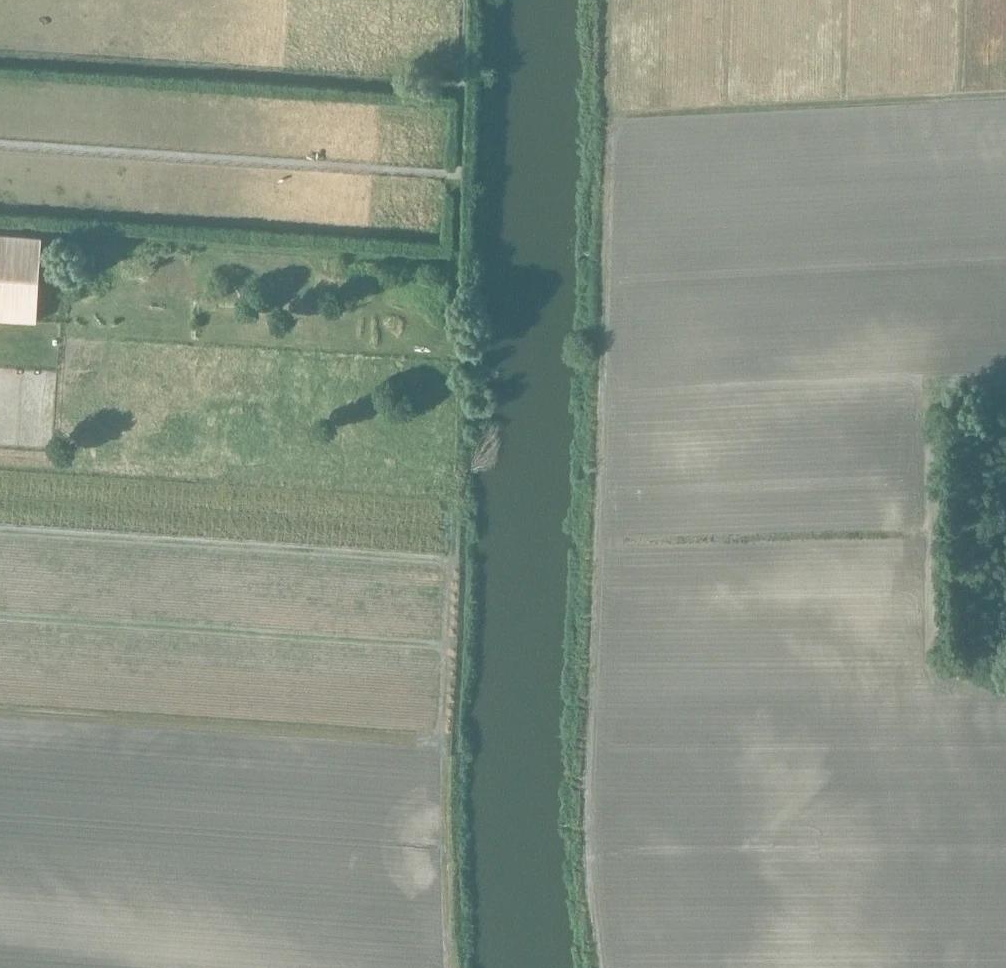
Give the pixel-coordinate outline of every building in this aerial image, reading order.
[(36,321),(42,236),(0,234),(0,318),(36,321)]
